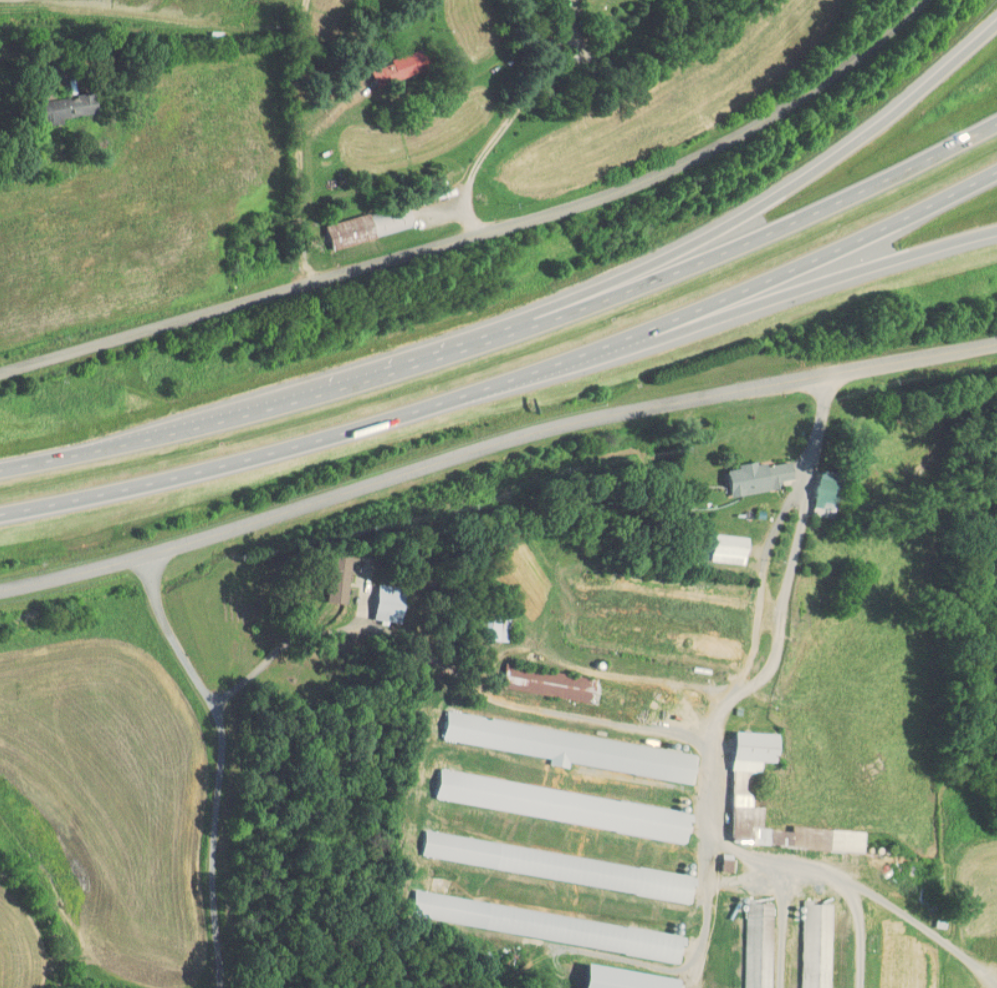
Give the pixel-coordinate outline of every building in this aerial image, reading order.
[(364,78),(416,66),(412,48),(360,60),(364,78)] [(81,87),(25,98),(29,119),(85,108),(81,87)] [(314,219),(320,243),(402,224),(396,200),(314,219)] [(716,465),(719,489),(781,479),(778,456),(746,461),(746,456),(726,459),(727,463),(716,465)] [(801,509),(821,510),(823,474),(803,473),(801,509)] [(700,555),(733,559),(736,532),(703,528),(700,555)] [(364,608),(372,608),(371,616),(391,617),(393,583),(366,581),(364,608)] [(497,635),(496,613),(476,614),(477,636),(497,635)] [(490,682),(582,698),(586,675),(494,659),(490,682)] [(681,777),(681,771),(685,771),(688,745),(434,709),(430,735),(539,751),(538,760),(557,762),(558,759),(681,777)] [(851,845),(853,824),(781,820),(781,824),(751,822),(752,801),(743,800),(746,756),(763,757),(764,729),(723,726),(717,837),(851,845)] [(677,833),(681,804),(427,768),(423,797),(677,833)] [(407,851),(682,896),(687,870),(412,825),(407,851)] [(721,866),(722,848),(711,848),(710,865),(721,866)] [(670,952),(674,926),(401,887),(397,913),(670,952)] [(791,924),(806,924),(806,940),(820,941),(821,896),(792,896),(791,924)] [(573,957),(568,987),(663,987),(666,971),(573,957)]
